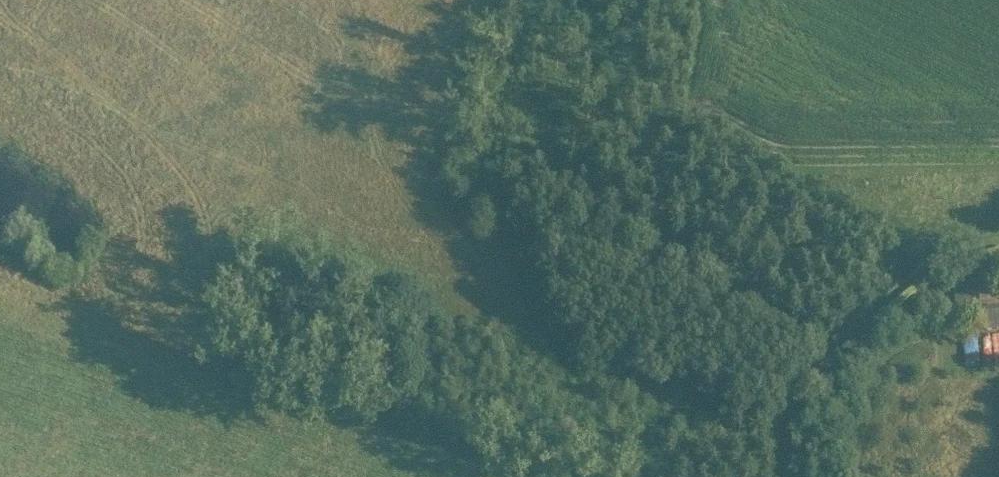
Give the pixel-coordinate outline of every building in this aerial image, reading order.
[(982,308),(984,331),(998,330),(998,307),(982,308)]
